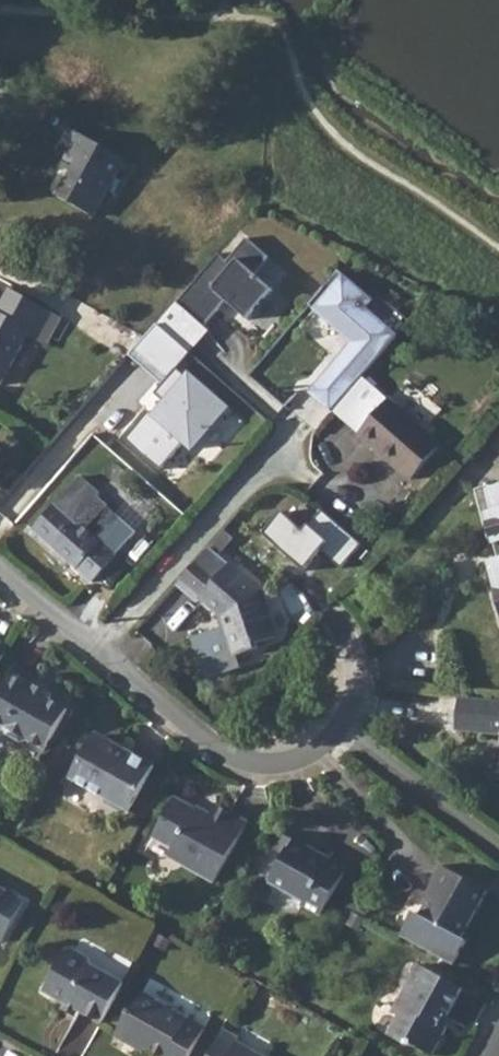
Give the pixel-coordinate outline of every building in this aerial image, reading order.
[(71,172),(58,195),(94,216),(126,159),(71,128),(62,144),(71,149),(62,167),(71,172)] [(269,257),(245,237),(227,258),(218,251),(177,302),(202,322),(223,296),(245,315),(268,287),(253,275),(269,257)] [(371,299),(341,274),(313,307),(355,342),(333,367),(329,364),(308,389),(332,408),(396,332),(365,306),(371,299)] [(4,385),(32,335),(50,344),(65,316),(14,288),(2,309),(0,308),(0,382),(4,385)] [(209,331),(202,322),(177,302),(129,356),(165,381),(179,365),(209,331)] [(230,409),(179,365),(165,381),(121,437),(162,469),(180,443),(188,451),(230,409)] [(387,398),(357,432),(409,479),(439,444),(387,398)] [(78,478),(32,530),(51,546),(95,498),(97,496),(78,478)] [(493,491),(488,492),(493,515),(486,517),(493,546),(498,545),(498,489),(493,491)] [(95,498),(51,546),(89,581),(133,532),(95,498)] [(285,518),(264,544),(310,582),(328,560),(343,572),(361,549),(325,519),(309,538),(285,518)] [(204,545),(174,580),(195,600),(198,596),(217,612),(222,618),(225,623),(220,625),(185,637),(200,679),(234,667),(231,656),(258,647),(256,642),(276,635),(261,590),(229,561),(226,564),(212,553),(204,545)] [(0,694),(0,726),(3,728),(5,737),(16,744),(25,741),(44,751),(65,711),(48,701),(51,695),(11,674),(0,694)] [(456,697),(454,730),(498,734),(498,701),(456,697)] [(88,738),(65,780),(99,799),(101,806),(115,815),(122,811),(126,814),(152,768),(124,752),(120,757),(88,738)] [(170,848),(167,852),(181,860),(178,865),(212,883),(245,823),(213,805),(206,816),(173,797),(151,837),(170,848)] [(280,832),(273,844),(286,852),(280,864),(269,882),(303,902),(300,907),(317,917),(343,872),(325,862),(319,859),(309,852),(311,850),(280,832)] [(484,890),(437,865),(428,881),(433,884),(417,915),(411,912),(398,937),(452,965),(465,940),(459,937),(484,890)] [(2,943),(25,903),(0,889),(0,942),(2,943)] [(42,991),(62,1003),(77,1011),(99,1024),(122,983),(91,966),(89,959),(70,948),(67,948),(64,950),(42,991)] [(396,1017),(385,1037),(401,1046),(410,1045),(430,1055),(445,1031),(436,1026),(442,1017),(444,1018),(459,990),(417,966),(390,1014),(396,1017)] [(113,1033),(135,1045),(138,1040),(163,1055),(186,1055),(202,1028),(140,992),(130,1011),(127,1009),(113,1033)] [(206,1055),(257,1055),(235,1044),(233,1047),(216,1038),(206,1055)]
